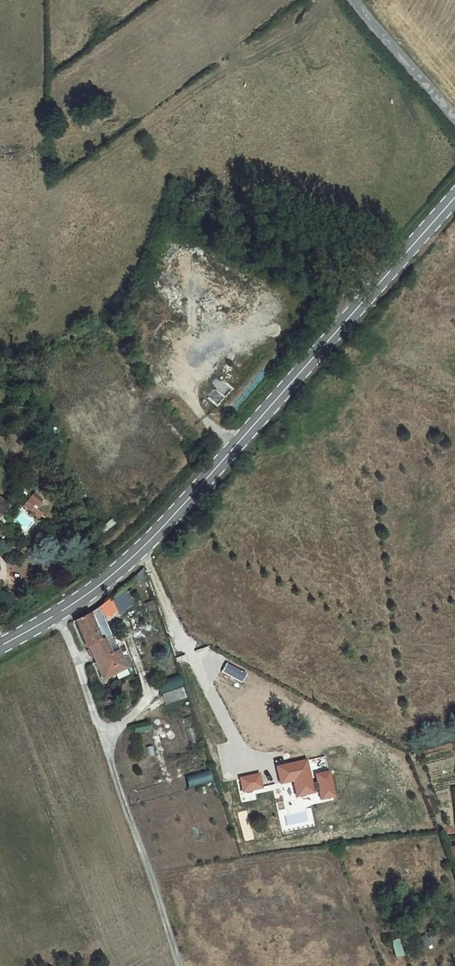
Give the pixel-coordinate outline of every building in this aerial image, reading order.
[(149,581),(144,567),(135,575),(139,586),(150,582),(149,581)] [(114,611),(116,615),(133,605),(122,586),(100,606),(106,616),(114,611)] [(98,616),(95,610),(81,621),(76,624),(81,637),(96,629),(104,623),(100,614),(98,616)] [(104,649),(96,629),(81,637),(89,655),(97,652),(99,657),(109,655),(116,653),(115,647),(104,649)] [(119,665),(116,653),(109,655),(99,657),(102,670),(119,665)] [(242,682),(247,673),(228,664),(223,672),(242,682)] [(176,676),(163,681),(166,690),(179,685),(176,676)] [(180,701),(180,690),(159,691),(160,702),(180,701)] [(307,759),(278,766),(282,785),(296,782),(299,794),(314,790),(307,759)] [(185,788),(208,782),(205,770),(182,776),(185,788)] [(331,772),(318,775),(323,799),(336,796),(331,772)] [(259,774),(241,778),(244,791),(262,787),(259,774)] [(446,848),(454,869),(454,845),(454,844),(446,848)] [(419,951),(431,944),(425,933),(413,940),(419,951)] [(389,941),(393,958),(400,956),(396,940),(389,941)]
